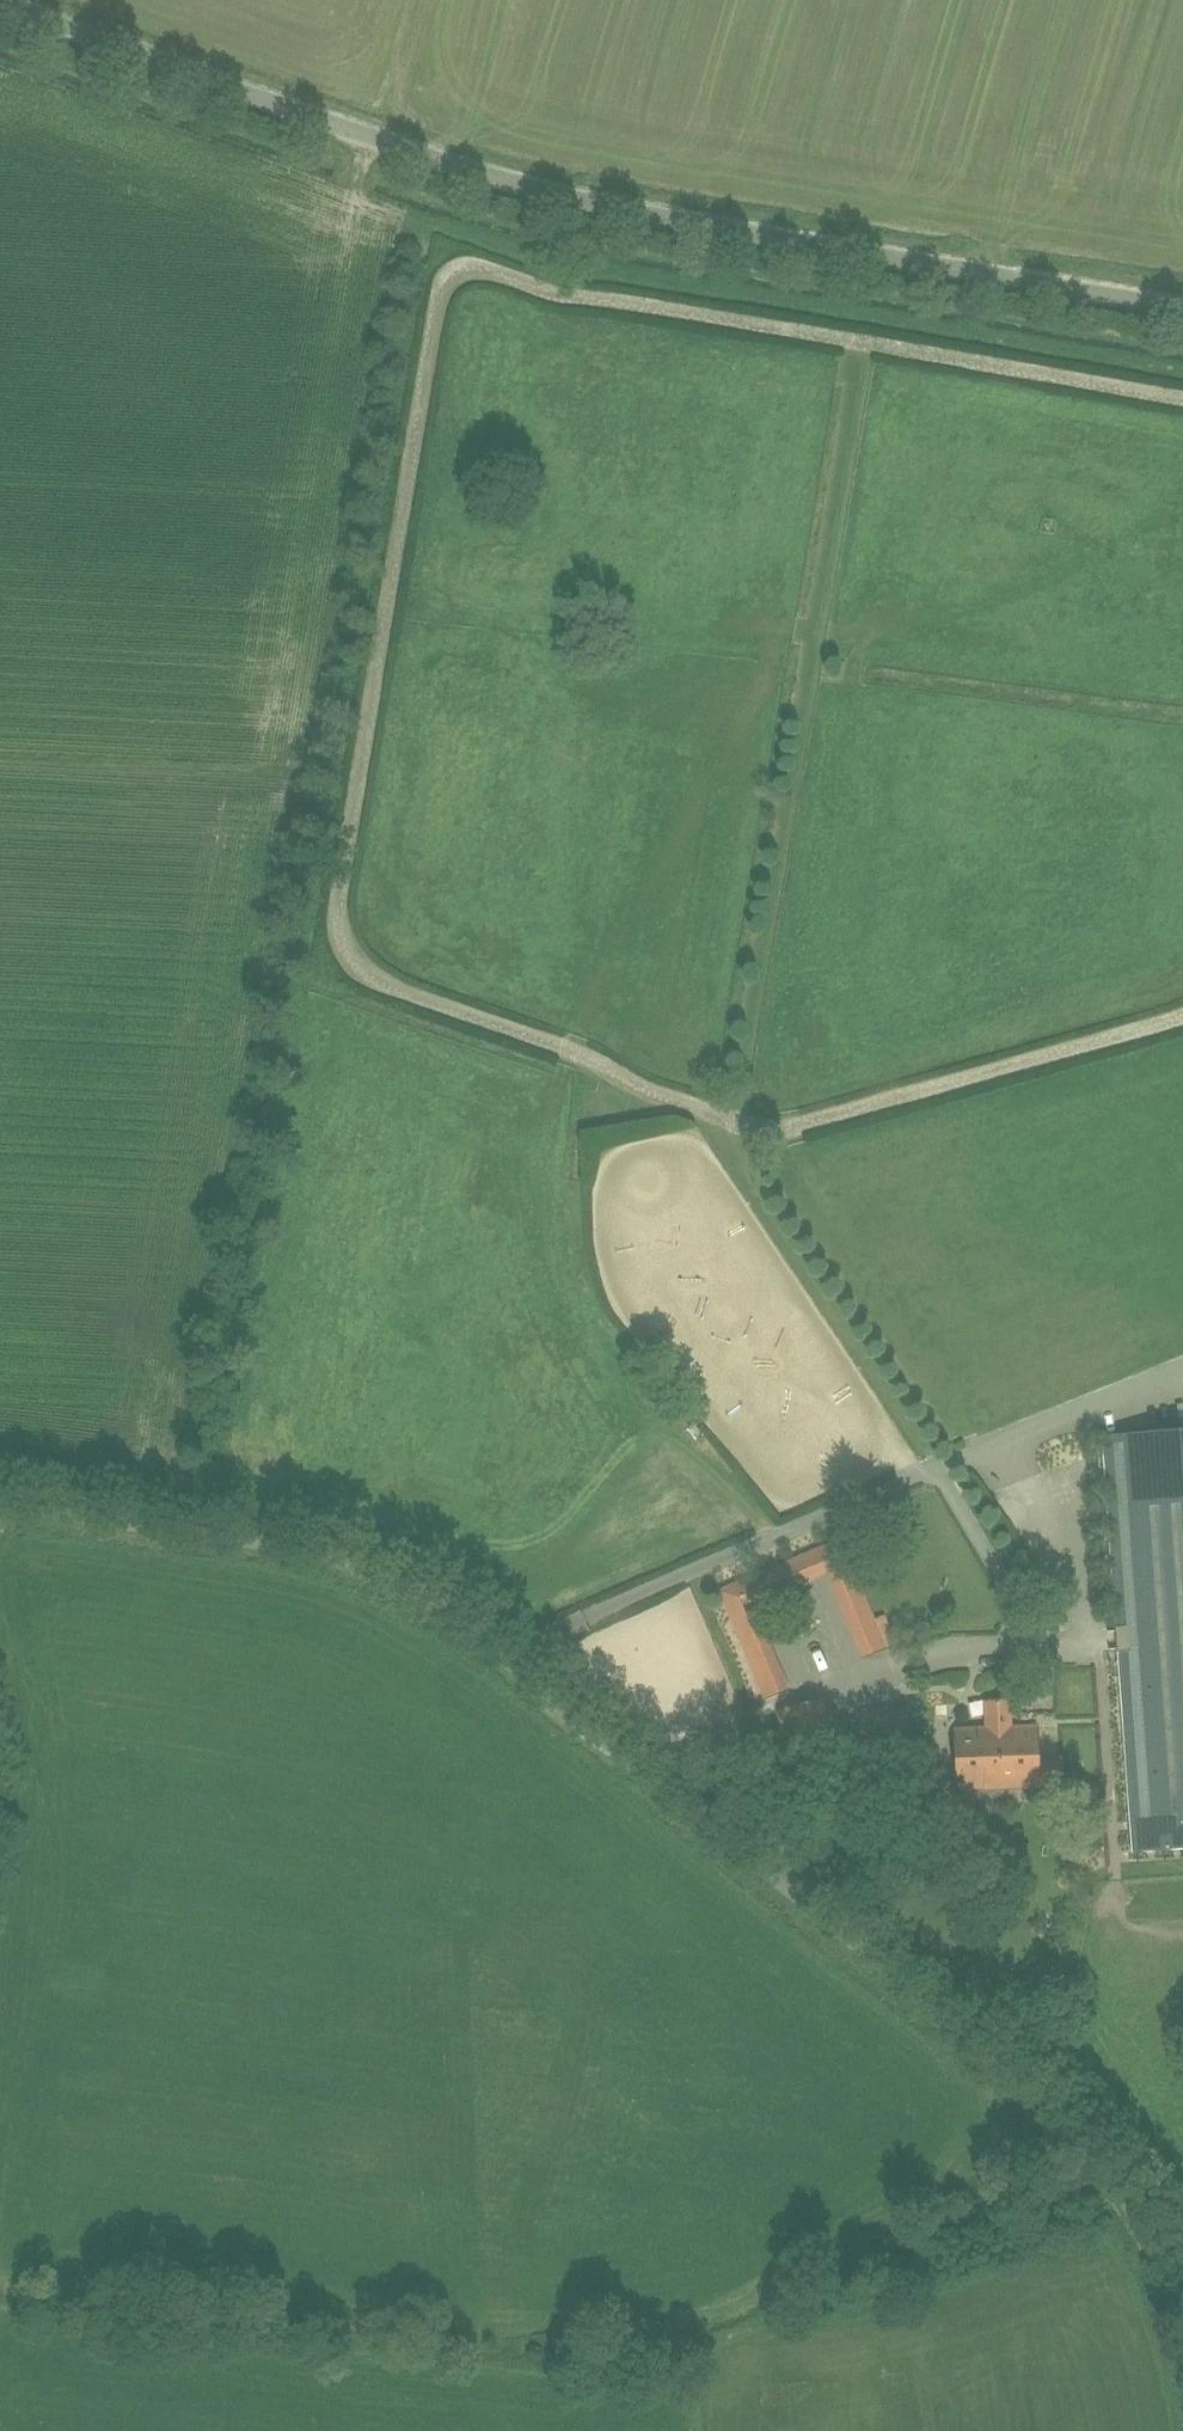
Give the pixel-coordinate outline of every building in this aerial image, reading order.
[(1100,1436),(1131,1853),(1182,1849),(1182,1430),(1100,1436)] [(840,1538),(718,1589),(764,1699),(783,1691),(745,1600),(829,1565),(867,1656),(886,1648),(840,1538)] [(780,1735),(786,1766),(787,1770),(837,1762),(825,1699),(774,1708),(780,1735)] [(955,1729),(958,1789),(1060,1785),(1059,1761),(1038,1762),(1036,1725),(1008,1727),(1006,1700),(987,1701),(988,1727),(955,1729)]
